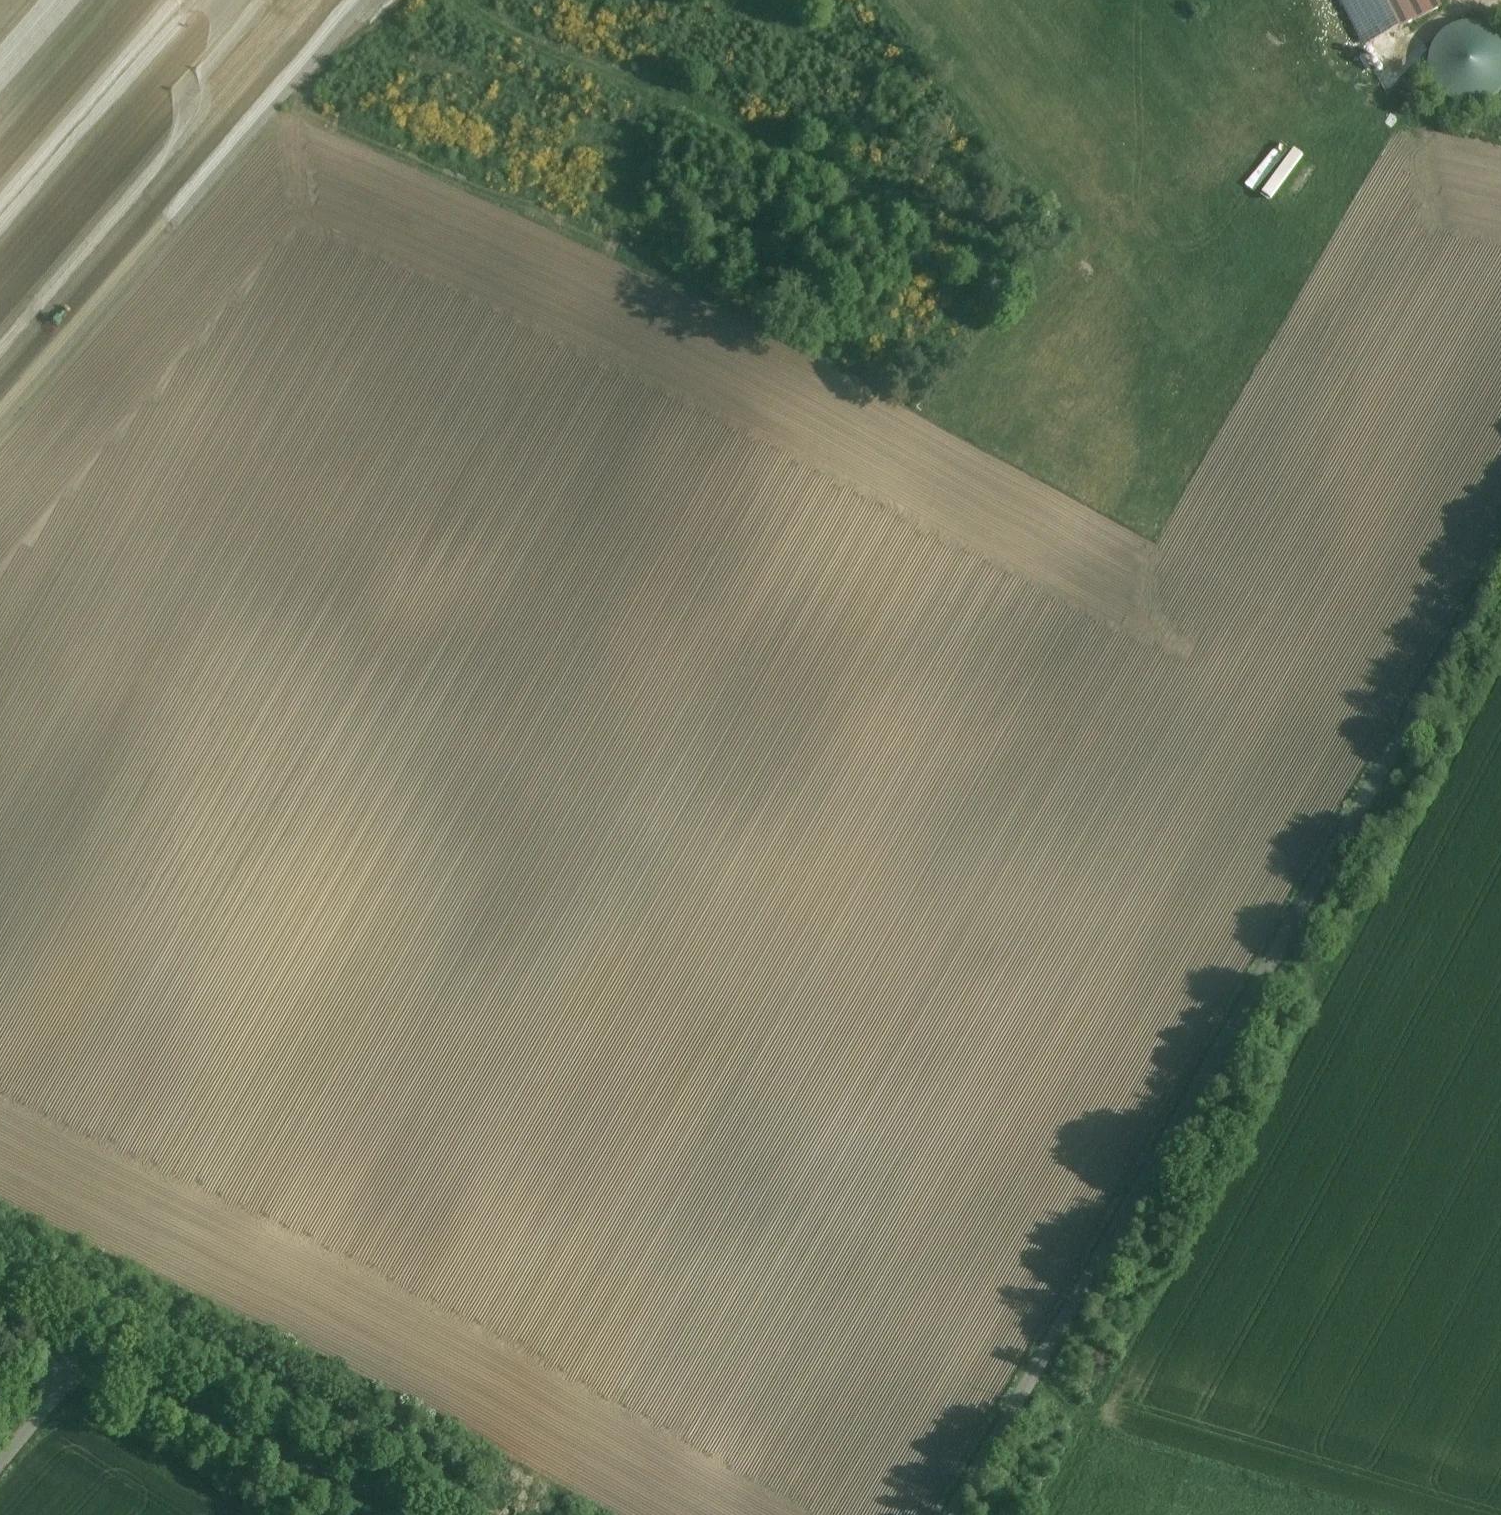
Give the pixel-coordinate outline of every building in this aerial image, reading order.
[(1362,48),(1443,12),(1437,0),(1340,0),(1362,48)] [(1469,105),(1481,104),(1493,99),(1500,91),(1500,38),(1497,34),(1485,26),(1471,24),(1457,26),(1445,32),(1435,43),(1431,54),(1429,66),(1431,78),(1437,89),(1446,98),(1457,103),(1469,105)]
